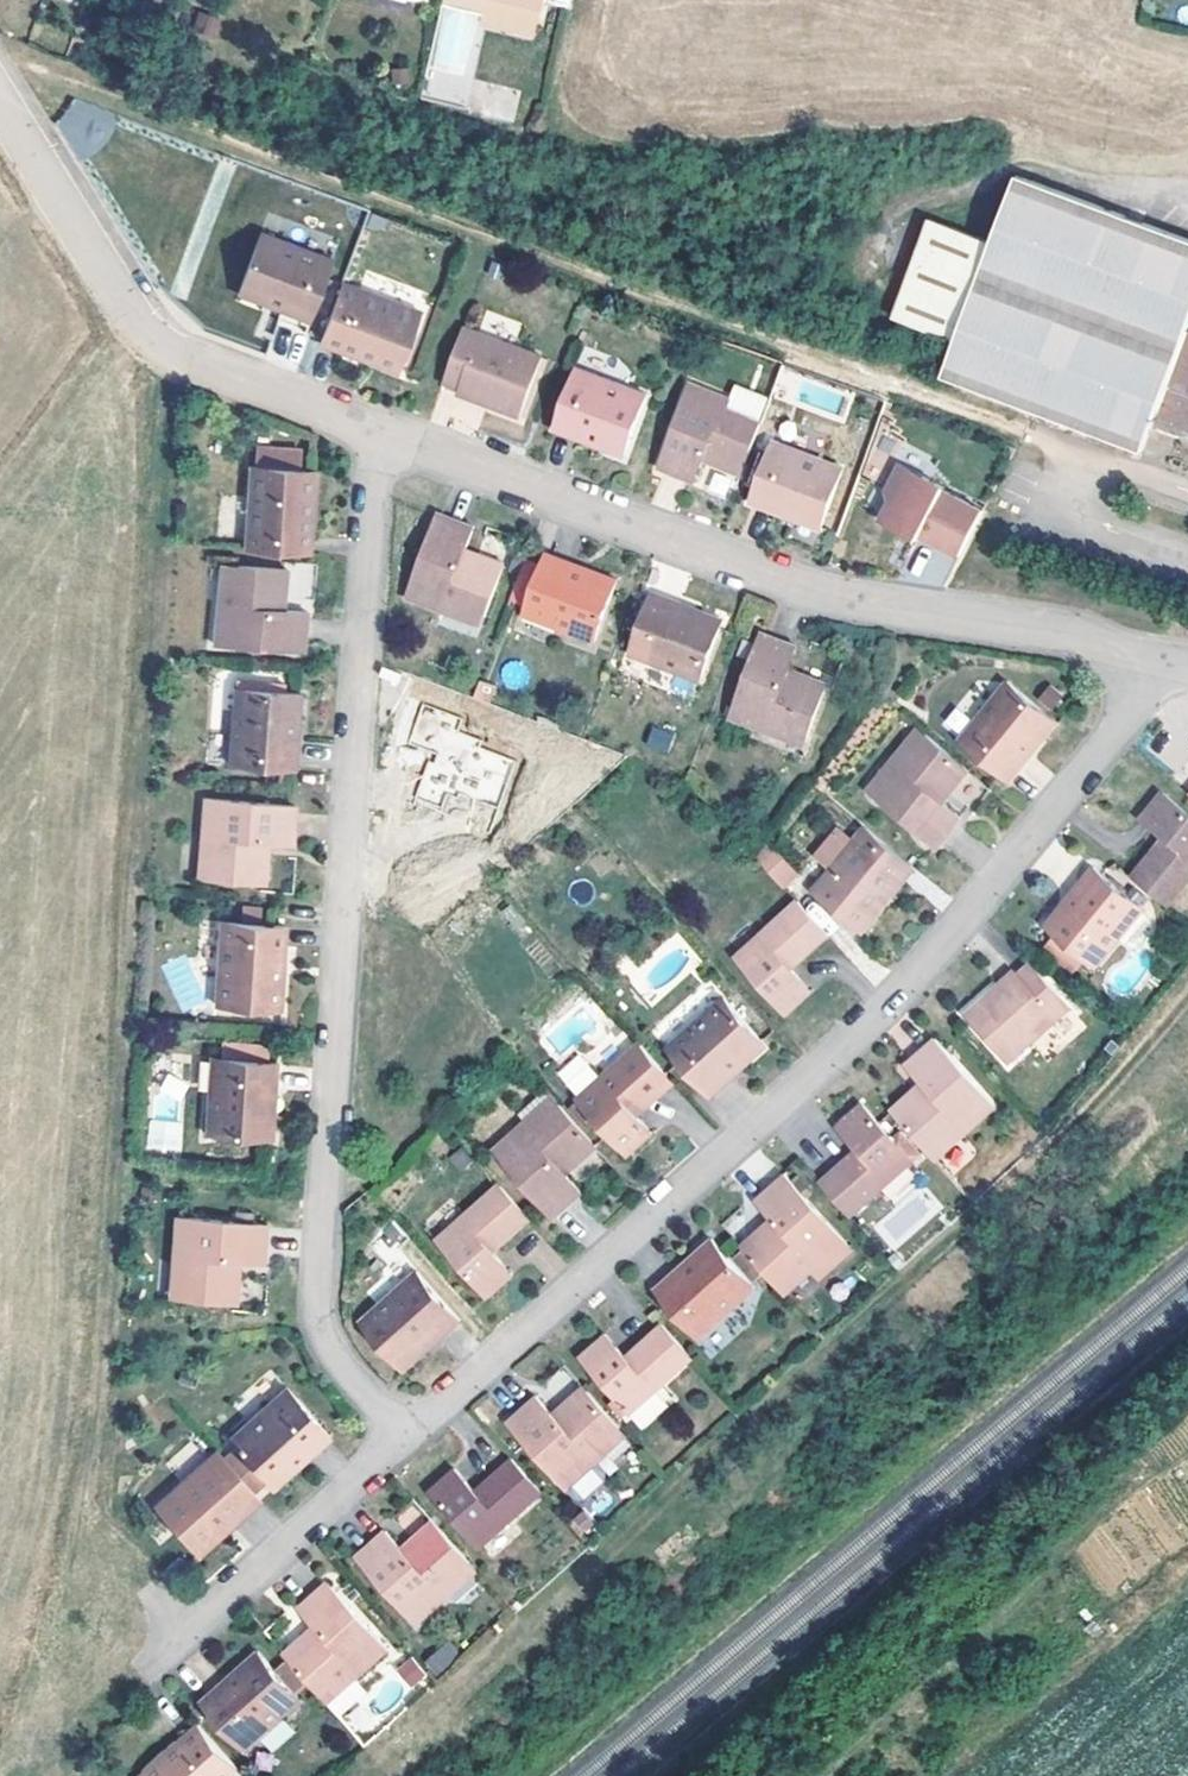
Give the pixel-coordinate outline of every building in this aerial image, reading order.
[(97,158),(117,117),(72,95),(52,136),(97,158)] [(1018,176),(994,243),(958,340),(945,376),(1141,449),(1150,428),(1178,439),(1187,438),(1187,237),(1018,176)] [(958,340),(994,243),(930,220),(895,317),(958,340)] [(331,261),(257,232),(239,288),(281,305),(279,313),(309,323),(331,261)] [(418,312),(343,281),(322,338),(362,353),(360,358),(397,371),(418,312)] [(539,357),(464,327),(444,383),(488,399),(486,403),(519,416),(539,357)] [(584,441),(586,437),(625,451),(646,394),(612,381),(576,366),(553,429),(584,441)] [(769,423),(758,418),(728,406),(730,398),(689,383),(659,467),(696,482),(704,460),(737,473),(744,476),(769,423)] [(843,469),(773,442),(750,503),(778,514),(781,509),(821,524),(843,469)] [(957,484),(886,458),(862,519),(892,531),(893,526),(936,542),(957,484)] [(250,473),(242,554),(302,558),(306,513),(313,513),(316,478),(250,473)] [(471,532),(435,518),(404,603),(444,619),(449,609),(480,622),(500,568),(464,553),(471,532)] [(571,568),(544,559),(520,620),(590,649),(613,589),(569,572),(571,568)] [(289,608),(312,608),(311,565),(288,566),(289,608)] [(225,608),(216,607),(212,651),(302,657),(307,614),(281,613),(284,576),(228,571),(225,608)] [(626,661),(652,672),(693,689),(717,631),(679,615),(676,614),(678,609),(650,599),(626,661)] [(793,654),(758,639),(727,723),(765,740),(770,730),(802,743),(822,692),(785,676),(793,654)] [(1007,691),(959,747),(1008,791),(1029,767),(1025,763),(1053,729),(1007,691)] [(296,700),(236,695),(231,771),(298,777),(299,745),(294,746),(296,700)] [(952,707),(941,726),(959,736),(969,717),(952,707)] [(645,746),(667,753),(674,732),(652,725),(645,746)] [(969,778),(925,741),(902,769),(894,763),(867,797),(933,854),(960,824),(943,809),(969,778)] [(490,799),(466,768),(395,827),(420,858),(442,839),(466,869),(508,834),(484,804),(490,799)] [(1164,909),(1187,879),(1187,826),(1157,799),(1133,826),(1154,845),(1128,880),(1164,909)] [(292,812),(202,804),(198,848),(210,848),(207,886),(264,890),(267,849),(290,850),(292,812)] [(811,897),(859,939),(883,913),(878,909),(910,871),(863,833),(852,846),(836,834),(813,863),(829,875),(811,897)] [(798,872),(778,849),(758,865),(780,892),(794,880),(793,878),(798,872)] [(1094,977),(1142,912),(1095,876),(1071,911),(1065,905),(1041,935),(1094,977)] [(824,943),(794,908),(734,963),(782,1022),(807,1000),(789,976),(824,943)] [(283,935),(223,930),(217,1011),(281,1017),(284,983),(278,983),(283,935)] [(986,1000),(960,1024),(1001,1071),(1065,1015),(1028,972),(990,1004),(986,1000)] [(721,1004),(665,1052),(707,1102),(730,1083),(727,1080),(761,1048),(721,1004)] [(269,1032),(228,1030),(225,1053),(244,1054),(243,1069),(266,1071),(269,1032)] [(668,1084),(636,1048),(575,1102),(624,1159),(649,1136),(632,1115),(668,1084)] [(916,1091),(888,1117),(926,1160),(953,1135),(958,1141),(989,1114),(933,1048),(903,1074),(916,1091)] [(207,1143),(267,1148),(271,1099),(276,1099),(278,1072),(266,1071),(243,1069),(244,1054),(225,1053),(224,1067),(213,1066),(207,1143)] [(492,1153),(551,1221),(581,1195),(567,1177),(592,1153),(554,1110),(542,1097),(517,1118),(523,1125),(492,1153)] [(816,1188),(848,1224),(917,1163),(899,1141),(890,1148),(860,1113),(836,1134),(852,1155),(816,1188)] [(739,1253),(778,1297),(804,1274),(819,1289),(852,1260),(803,1205),(809,1199),(800,1188),(793,1194),(783,1182),(754,1207),(769,1226),(739,1253)] [(527,1223),(496,1188),(437,1243),(485,1300),(513,1276),(494,1253),(527,1223)] [(267,1233),(175,1225),(174,1270),(185,1271),(183,1305),(238,1308),(241,1268),(265,1269),(267,1233)] [(674,1277),(652,1298),(696,1345),(750,1296),(711,1254),(678,1281),(674,1277)] [(461,1323),(417,1273),(360,1324),(401,1370),(433,1341),(436,1345),(461,1323)] [(691,1365),(660,1331),(624,1363),(605,1342),(578,1366),(629,1420),(691,1365)] [(591,1461),(617,1435),(580,1394),(550,1420),(534,1404),(503,1430),(564,1496),(595,1466),(591,1461)] [(284,1396),(232,1445),(271,1489),(304,1462),(307,1464),(329,1443),(284,1396)] [(255,1504),(215,1459),(159,1513),(202,1561),(227,1539),(223,1534),(255,1504)] [(541,1502),(509,1467),(474,1497),(454,1475),(429,1498),(480,1554),(541,1502)] [(470,1572),(431,1529),(401,1556),(386,1539),(357,1565),(417,1630),(448,1604),(442,1596),(470,1572)] [(315,1635),(283,1660),(311,1691),(323,1705),(350,1681),(357,1687),(387,1661),(329,1592),(301,1617),(315,1635)] [(413,1656),(396,1666),(410,1688),(426,1677),(413,1656)] [(453,1669),(444,1659),(433,1668),(442,1679),(453,1669)] [(223,1688),(202,1707),(246,1757),(302,1705),(261,1660),(226,1692),(223,1688)] [(202,1738),(169,1768),(163,1763),(149,1775),(235,1775),(202,1738)]
